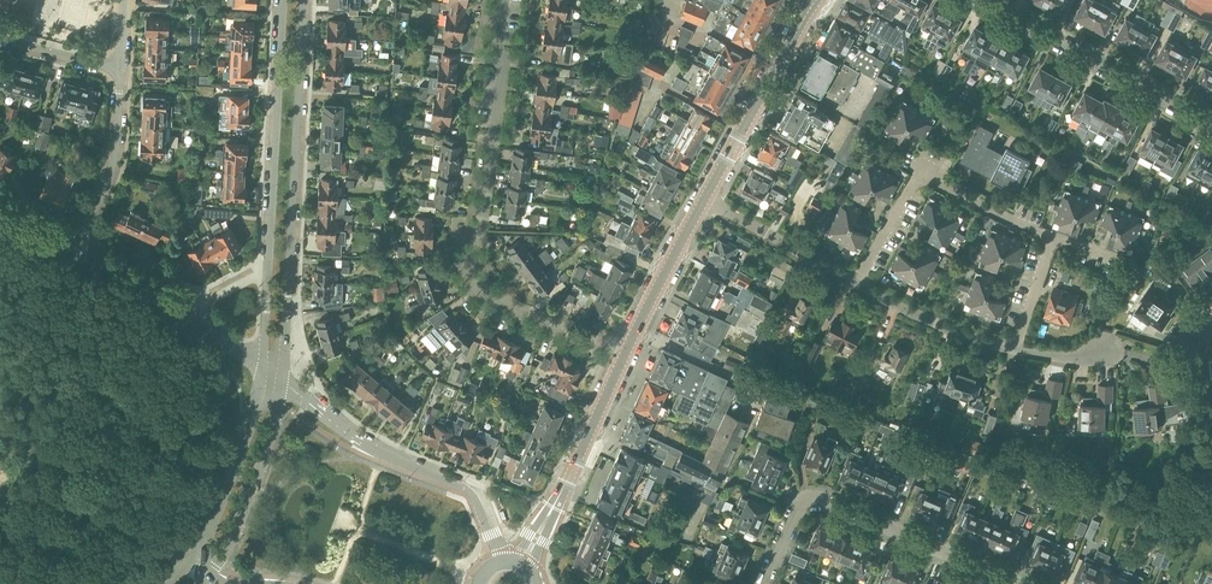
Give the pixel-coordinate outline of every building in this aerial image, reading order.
[(6,8),(8,0),(0,0),(0,7),(6,8)] [(329,3),(330,3),(330,8),(349,9),(349,3),(351,3),(354,3),(355,2),(356,0),(329,0),(329,3)] [(466,12),(466,7),(469,7),(470,0),(451,0),(450,5),(453,5),(452,10),(466,12)] [(567,6),(568,0),(549,0),(548,6),(567,9),(567,6)] [(766,22),(757,17),(756,19),(723,0),(706,0),(712,3),(709,8),(720,14),(733,22),(749,31),(750,29),(759,34),(766,22)] [(766,22),(778,0),(723,0),(756,19),(757,17),(766,22)] [(860,29),(886,42),(893,46),(908,54),(908,45),(907,45),(907,35),(906,29),(898,25),(896,27),(848,0),(840,14),(862,26),(860,29)] [(894,18),(900,5),(899,4),(891,0),(859,0),(894,18)] [(915,14),(920,16),(928,2),(924,0),(891,0),(899,4),(900,5),(908,10),(915,14)] [(1048,7),(1063,15),(1071,0),(1052,0),(1048,7)] [(1103,3),(1097,0),(1086,0),(1077,17),(1092,25),(1103,3)] [(1128,6),(1134,9),(1139,0),(1131,0),(1128,6)] [(708,9),(686,1),(680,17),(702,26),(708,9)] [(1103,3),(1092,25),(1106,32),(1121,4),(1114,1),(1110,7),(1103,3)] [(1161,24),(1168,28),(1178,8),(1166,1),(1163,6),(1169,9),(1161,24)] [(923,47),(928,49),(948,13),(941,9),(942,7),(936,4),(935,6),(934,5),(924,24),(933,29),(923,47)] [(209,6),(196,5),(196,13),(209,13),(209,6)] [(548,23),(562,25),(563,20),(565,21),(566,20),(571,20),(573,7),(567,6),(567,9),(548,6),(546,18),(549,19),(548,23)] [(1182,10),(1178,8),(1168,28),(1174,32),(1183,16),(1180,14),(1182,10)] [(449,14),(447,26),(465,29),(467,17),(465,16),(466,12),(452,10),(451,14),(449,14)] [(915,14),(908,10),(902,21),(909,24),(910,25),(915,14)] [(408,13),(398,11),(397,18),(407,20),(408,13)] [(954,16),(948,13),(928,49),(933,51),(938,40),(947,45),(961,20),(959,19),(960,17),(955,14),(954,16)] [(1132,46),(1146,18),(1137,13),(1134,20),(1129,17),(1118,38),(1132,46)] [(752,47),(759,34),(750,29),(749,31),(733,22),(720,14),(713,27),(726,34),(726,35),(743,44),(744,42),(752,47)] [(906,29),(907,35),(909,37),(910,36),(920,16),(915,14),(910,25),(909,24),(906,29)] [(147,32),(167,33),(174,34),(174,28),(168,27),(168,20),(147,18),(146,33),(147,33),(147,32)] [(226,37),(233,38),(251,39),(253,39),(254,24),(244,23),(244,19),(234,18),(234,20),(233,23),(233,32),(226,31),(226,37)] [(1146,18),(1132,46),(1147,54),(1158,33),(1157,33),(1160,28),(1155,25),(1156,23),(1146,18)] [(652,19),(649,29),(657,31),(658,32),(661,21),(652,19)] [(829,31),(859,47),(866,35),(836,19),(829,31)] [(190,35),(199,35),(200,20),(191,23),(190,35)] [(327,25),(327,37),(346,38),(347,26),(344,26),(345,21),(330,20),(330,25),(327,25)] [(562,25),(548,23),(547,28),(545,27),(543,40),(562,42),(564,30),(562,30),(562,25)] [(678,33),(690,38),(694,31),(682,25),(678,33)] [(465,29),(447,26),(445,38),(448,38),(447,44),(461,46),(462,40),(464,41),(465,29)] [(969,73),(970,71),(974,62),(977,56),(978,54),(989,35),(983,32),(984,30),(978,27),(977,28),(976,28),(964,49),(965,49),(963,54),(970,58),(965,69),(966,69),(965,71),(969,73)] [(1211,42),(1211,27),(1210,31),(1209,30),(1201,46),(1208,50),(1211,42)] [(649,29),(647,29),(643,43),(653,45),(657,31),(649,29)] [(861,70),(860,71),(876,80),(882,68),(885,61),(877,57),(859,47),(829,31),(822,45),(852,61),(850,64),(861,70)] [(147,32),(147,33),(146,47),(166,48),(167,41),(177,38),(175,34),(174,34),(167,33),(147,32)] [(435,35),(427,34),(426,41),(434,42),(432,50),(445,52),(446,43),(434,42),(435,35)] [(702,48),(705,50),(713,54),(740,69),(747,56),(725,43),(709,34),(702,48)] [(987,70),(988,68),(992,61),(996,54),(1002,42),(1000,41),(1001,39),(995,36),(994,38),(989,35),(978,54),(977,56),(974,62),(970,71),(975,74),(980,66),(987,70)] [(232,51),(251,52),(251,39),(233,38),(226,37),(219,37),(219,41),(226,42),(225,51),(232,51)] [(345,51),(346,38),(327,37),(326,50),(328,50),(328,54),(343,55),(343,50),(345,51)] [(1172,68),(1183,47),(1170,39),(1158,60),(1172,68)] [(573,44),(562,42),(543,40),(541,52),(544,52),(543,57),(556,59),(556,61),(570,63),(573,44)] [(1004,43),(1002,42),(996,54),(992,61),(988,68),(997,72),(991,82),(995,85),(1000,76),(1001,77),(1004,71),(1003,70),(1012,54),(1015,49),(1009,46),(1010,44),(1005,41),(1004,43)] [(877,57),(885,61),(893,46),(886,42),(877,57)] [(199,44),(191,43),(190,51),(199,51),(199,44)] [(145,64),(165,65),(173,66),(173,52),(166,52),(166,48),(146,47),(145,64)] [(1183,47),(1172,68),(1186,76),(1198,55),(1183,47)] [(693,61),(731,82),(733,79),(734,80),(740,69),(713,54),(705,50),(702,48),(697,56),(692,53),(689,59),(693,61)] [(861,70),(850,64),(850,65),(840,60),(841,59),(833,54),(822,48),(802,84),(821,96),(822,94),(842,105),(860,71),(861,70)] [(1015,49),(1012,54),(1003,70),(1004,71),(1017,78),(1028,56),(1027,55),(1028,54),(1021,50),(1020,52),(1015,49)] [(231,65),(250,66),(251,52),(232,51),(231,65)] [(343,60),(343,55),(328,54),(328,59),(326,59),(325,71),(344,72),(344,60),(343,60)] [(441,65),(439,77),(458,80),(459,68),(457,67),(458,63),(457,62),(457,56),(445,54),(443,65),(441,65)] [(653,76),(660,79),(667,66),(639,54),(631,81),(649,86),(651,79),(653,76)] [(190,67),(194,67),(198,67),(198,60),(190,59),(190,67)] [(932,72),(939,76),(946,63),(939,59),(932,72)] [(684,77),(688,79),(689,77),(725,97),(730,86),(729,86),(731,82),(693,61),(684,77)] [(1209,93),(1211,88),(1211,62),(1209,61),(1196,86),(1209,93)] [(946,80),(953,67),(946,63),(939,76),(946,80)] [(165,65),(145,64),(145,65),(144,65),(143,80),(164,81),(164,78),(168,78),(169,73),(172,73),(173,71),(178,72),(178,66),(173,66),(165,65)] [(250,66),(231,65),(230,80),(251,82),(252,67),(250,67),(250,66)] [(16,95),(21,96),(28,72),(21,70),(21,68),(16,66),(14,68),(13,68),(12,73),(4,71),(0,84),(8,87),(6,92),(16,95)] [(616,66),(614,76),(630,78),(631,69),(616,66)] [(560,68),(559,76),(565,77),(564,84),(580,85),(580,79),(574,78),(575,71),(570,70),(570,69),(560,68)] [(882,68),(876,80),(880,82),(891,88),(898,77),(882,68)] [(1041,68),(1029,90),(1036,94),(1033,100),(1041,104),(1056,77),(1055,76),(1054,74),(1051,72),(1048,72),(1041,68)] [(344,72),(325,71),(324,84),(327,84),(326,89),(341,90),(341,84),(343,84),(344,72)] [(28,72),(21,96),(36,101),(38,94),(39,94),(41,87),(40,87),(43,76),(42,76),(40,73),(36,72),(33,74),(28,72)] [(538,79),(536,91),(555,93),(557,82),(564,84),(565,77),(559,76),(541,74),(540,79),(538,79)] [(199,83),(212,84),(212,77),(200,76),(199,83)] [(1056,77),(1041,104),(1049,109),(1053,102),(1059,106),(1061,104),(1071,85),(1064,81),(1063,78),(1059,76),(1057,77),(1056,77)] [(439,94),(453,96),(454,91),(456,92),(458,80),(439,77),(438,89),(440,89),(439,94)] [(717,111),(725,97),(689,77),(688,79),(686,82),(677,77),(671,86),(693,98),(717,111)] [(376,89),(376,96),(387,97),(388,83),(374,81),(374,89),(376,89)] [(649,86),(631,81),(629,87),(625,102),(619,119),(615,135),(627,141),(642,92),(646,93),(649,86)] [(65,105),(75,108),(80,86),(79,84),(74,82),(72,84),(65,82),(62,96),(60,95),(58,103),(60,103),(58,111),(63,113),(65,105)] [(891,88),(880,82),(857,124),(868,130),(891,88)] [(419,92),(427,93),(428,87),(413,84),(412,91),(419,92)] [(86,88),(80,86),(75,108),(85,110),(84,117),(92,119),(97,100),(98,100),(100,91),(95,90),(93,87),(89,86),(86,88)] [(197,86),(197,94),(214,95),(214,86),(197,86)] [(536,91),(535,102),(537,103),(536,108),(551,110),(551,109),(551,104),(554,105),(555,93),(536,91)] [(836,121),(815,109),(819,103),(798,91),(778,127),(819,150),(836,121)] [(1072,137),(1067,146),(1072,149),(1079,136),(1084,127),(1099,100),(1094,97),(1094,95),(1088,92),(1087,94),(1086,93),(1080,104),(1078,103),(1075,109),(1076,110),(1072,119),(1080,123),(1073,137),(1072,137)] [(436,98),(434,111),(452,114),(454,101),(452,101),(453,96),(439,94),(439,99),(436,98)] [(1008,94),(1001,107),(1007,111),(1014,98),(1008,94)] [(145,111),(166,112),(180,113),(180,107),(172,107),(173,106),(169,106),(169,100),(167,100),(167,97),(144,96),(143,111),(145,111)] [(229,112),(247,113),(248,97),(228,96),(227,112),(229,112)] [(936,118),(937,118),(922,110),(928,100),(923,98),(917,107),(903,99),(895,114),(890,111),(887,115),(893,118),(884,133),(901,142),(899,144),(905,148),(911,137),(910,136),(914,128),(927,135),(936,118)] [(955,98),(952,103),(961,108),(964,103),(955,98)] [(1016,99),(1009,112),(1017,116),(1024,103),(1016,99)] [(1099,100),(1084,127),(1085,127),(1088,129),(1089,128),(1090,128),(1098,132),(1113,104),(1106,100),(1105,103),(1099,100)] [(615,101),(612,118),(619,119),(625,102),(615,101)] [(691,105),(685,101),(682,106),(688,110),(691,105)] [(323,109),(322,119),(343,121),(344,105),(324,104),(324,109),(323,109)] [(1113,104),(1098,132),(1106,137),(1109,133),(1113,135),(1125,114),(1120,111),(1121,108),(1113,104)] [(7,115),(15,117),(18,108),(9,106),(7,115)] [(688,120),(706,130),(713,117),(709,115),(710,115),(699,109),(698,109),(695,107),(688,120)] [(533,112),(532,124),(550,127),(552,118),(558,119),(560,117),(573,119),(574,113),(569,112),(560,111),(551,109),(551,110),(536,108),(536,113),(533,112)] [(655,108),(651,115),(658,119),(662,112),(655,108)] [(974,108),(971,113),(978,117),(981,111),(974,108)] [(144,126),(165,127),(166,118),(172,118),(179,118),(180,113),(166,112),(145,111),(144,126)] [(231,129),(231,126),(248,128),(249,114),(247,114),(247,113),(229,112),(227,112),(220,111),(220,129),(231,129)] [(452,114),(434,111),(433,122),(435,123),(434,128),(448,130),(448,125),(451,125),(452,114)] [(359,116),(359,121),(366,122),(385,123),(385,113),(370,113),(370,116),(359,116)] [(45,115),(37,114),(33,128),(41,130),(45,115)] [(1110,141),(1109,144),(1114,147),(1117,141),(1125,145),(1128,140),(1129,138),(1130,139),(1133,133),(1132,132),(1138,121),(1137,120),(1138,119),(1131,115),(1130,117),(1125,114),(1113,135),(1110,141)] [(45,115),(41,130),(49,132),(52,117),(45,115)] [(342,136),(343,121),(322,119),(322,135),(342,136)] [(415,126),(423,127),(424,120),(416,119),(415,126)] [(1060,123),(1052,119),(1045,132),(1044,134),(1051,138),(1052,135),(1053,136),(1060,123)] [(699,143),(706,130),(688,120),(680,132),(699,143)] [(854,123),(834,158),(847,166),(867,131),(854,123)] [(532,124),(530,136),(532,136),(532,142),(546,144),(556,145),(564,147),(564,145),(564,140),(557,139),(558,128),(550,127),(532,124)] [(1021,193),(1033,169),(1028,166),(1031,160),(1008,147),(1004,154),(987,145),(994,132),(980,124),(961,162),(992,178),(991,179),(1015,191),(1016,190),(1021,193)] [(165,141),(165,127),(144,126),(143,140),(165,141)] [(1084,127),(1079,136),(1084,138),(1089,130),(1088,129),(1085,127),(1084,127)] [(634,144),(640,132),(634,129),(628,141),(634,144)] [(1146,158),(1154,162),(1168,137),(1153,129),(1141,150),(1139,155),(1146,158)] [(43,147),(49,133),(40,130),(35,144),(43,147)] [(696,149),(699,143),(680,132),(676,130),(673,135),(678,137),(674,145),(692,155),(693,154),(695,155),(698,150),(696,149)] [(79,136),(67,132),(65,138),(77,143),(79,136)] [(773,132),(766,144),(789,157),(790,155),(792,156),(797,147),(794,145),(794,144),(773,132)] [(638,143),(646,148),(649,141),(647,140),(649,137),(643,134),(638,143)] [(342,142),(342,136),(322,135),(321,149),(341,150),(344,151),(347,148),(347,145),(345,142),(342,142)] [(435,137),(435,136),(427,135),(426,142),(434,143),(435,137)] [(442,155),(460,158),(462,146),(459,145),(460,140),(446,138),(435,137),(434,143),(443,145),(442,155)] [(1168,137),(1154,162),(1162,167),(1161,169),(1174,176),(1182,161),(1176,158),(1183,145),(1168,137)] [(1106,139),(1101,147),(1105,150),(1106,150),(1107,147),(1109,144),(1110,141),(1106,139)] [(165,141),(143,140),(141,140),(141,155),(143,155),(143,159),(161,160),(161,156),(164,156),(164,153),(166,153),(167,149),(170,149),(170,147),(180,147),(180,142),(169,142),(169,141),(165,141)] [(691,157),(692,155),(674,145),(667,141),(660,155),(685,169),(688,163),(691,162),(693,159),(691,157)] [(245,159),(245,160),(247,160),(248,144),(227,143),(227,144),(224,144),(224,150),(222,150),(221,149),(218,149),(217,150),(214,150),(213,156),(219,157),(226,157),(226,158),(245,159)] [(789,157),(766,144),(759,156),(780,168),(785,161),(787,160),(793,164),(796,158),(792,156),(790,155),(789,157)] [(0,148),(0,173),(6,175),(9,168),(11,169),(14,161),(13,160),(15,155),(11,153),(13,149),(5,145),(3,149),(0,148)] [(636,152),(634,155),(650,164),(654,155),(639,147),(636,152)] [(1105,150),(1103,154),(1107,157),(1111,149),(1107,147),(1106,150),(1105,150)] [(514,153),(512,165),(530,168),(532,159),(540,160),(540,158),(548,159),(549,153),(549,152),(541,151),(517,148),(516,153),(514,153)] [(341,150),(321,149),(320,160),(321,160),(321,165),(337,166),(337,174),(347,174),(347,166),(346,166),(346,160),(341,160),(341,150)] [(1187,175),(1195,179),(1199,173),(1202,175),(1211,157),(1211,156),(1200,149),(1189,168),(1190,169),(1187,175)] [(609,154),(606,163),(612,166),(616,157),(609,154)] [(458,169),(460,158),(442,155),(440,167),(442,167),(441,172),(455,174),(456,169),(458,169)] [(1130,155),(1120,175),(1127,179),(1138,159),(1130,155)] [(837,184),(846,168),(847,166),(834,158),(829,156),(825,162),(834,167),(827,178),(829,180),(837,184)] [(1199,182),(1211,189),(1211,157),(1202,175),(1203,175),(1199,182)] [(225,171),(244,172),(245,160),(245,159),(226,158),(225,171)] [(802,161),(796,158),(793,164),(799,167),(800,164),(802,161)] [(868,161),(860,175),(855,172),(853,176),(858,179),(849,194),(866,203),(873,191),(881,196),(880,198),(890,204),(894,198),(892,197),(902,180),(887,171),(893,161),(888,159),(882,169),(868,161)] [(659,170),(655,177),(675,187),(682,173),(658,160),(653,167),(659,170)] [(512,165),(510,177),(512,177),(512,182),(526,184),(528,184),(529,177),(530,168),(512,165)] [(645,177),(648,172),(641,168),(638,173),(645,177)] [(755,168),(748,180),(767,190),(770,184),(773,186),(776,180),(773,178),(773,177),(755,168)] [(41,193),(40,195),(49,200),(51,197),(62,202),(66,193),(69,195),(76,180),(53,169),(41,193)] [(193,170),(178,169),(178,177),(192,178),(192,176),(193,170)] [(430,171),(422,169),(421,176),(429,177),(430,177),(438,178),(437,189),(455,192),(457,179),(455,179),(455,174),(441,172),(430,171)] [(244,172),(225,171),(224,186),(243,187),(243,186),(244,172)] [(373,189),(386,190),(387,177),(375,176),(373,189)] [(192,178),(178,177),(177,185),(192,186),(192,182),(192,178)] [(602,177),(599,186),(606,190),(611,182),(602,177)] [(648,190),(667,200),(675,187),(655,177),(648,190)] [(319,196),(338,197),(345,198),(345,193),(338,193),(338,184),(336,184),(336,179),(322,178),(322,183),(319,183),(319,196)] [(536,179),(536,185),(544,186),(549,187),(550,181),(536,179)] [(770,192),(767,190),(748,180),(741,192),(753,198),(753,199),(760,203),(763,197),(766,199),(770,192)] [(829,180),(819,199),(826,204),(837,184),(829,180)] [(157,185),(146,182),(144,189),(155,192),(157,185)] [(509,187),(507,198),(526,201),(527,189),(525,189),(526,184),(512,182),(511,187),(509,187)] [(1103,183),(1100,191),(1102,192),(1108,194),(1111,186),(1103,183)] [(1096,221),(1103,202),(1087,197),(1091,186),(1086,184),(1082,195),(1067,189),(1061,205),(1056,203),(1054,208),(1059,210),(1054,225),(1072,232),(1071,234),(1078,237),(1082,225),(1079,225),(1083,216),(1096,221)] [(1179,188),(1172,184),(1165,197),(1172,200),(1179,188)] [(203,185),(195,185),(194,203),(201,203),(203,185)] [(216,194),(224,194),(224,200),(245,201),(245,186),(243,186),(243,187),(224,186),(217,185),(216,194)] [(437,189),(435,200),(427,199),(419,197),(418,204),(436,206),(450,208),(451,203),(453,203),(455,192),(437,189)] [(616,195),(620,197),(635,205),(637,202),(660,214),(667,200),(648,190),(644,196),(639,194),(635,201),(633,200),(634,198),(618,190),(616,195)] [(779,192),(778,196),(776,199),(783,202),(787,196),(779,192)] [(345,198),(338,197),(319,196),(318,208),(320,208),(320,213),(345,214),(345,209),(346,209),(347,198),(345,198)] [(633,210),(635,205),(620,197),(617,202),(633,210)] [(810,218),(815,221),(816,222),(827,204),(826,204),(819,199),(814,197),(805,215),(810,218)] [(507,198),(505,210),(508,211),(507,215),(507,216),(521,218),(522,213),(524,213),(526,201),(507,198)] [(948,200),(945,206),(931,198),(922,214),(919,212),(916,219),(926,225),(927,223),(936,227),(929,240),(945,248),(953,235),(963,240),(966,236),(956,230),(964,216),(950,208),(953,203),(948,200)] [(828,208),(818,226),(828,231),(827,233),(841,241),(838,246),(843,249),(846,244),(860,252),(870,236),(872,237),(875,231),(865,225),(864,227),(856,222),(859,216),(862,210),(846,200),(838,214),(828,208)] [(1133,253),(1138,238),(1143,240),(1145,236),(1146,231),(1141,229),(1145,218),(1130,212),(1134,201),(1129,200),(1125,210),(1110,205),(1103,223),(1116,227),(1113,236),(1111,236),(1107,247),(1113,250),(1114,247),(1133,253)] [(787,215),(792,208),(785,204),(780,211),(787,215)] [(191,206),(188,214),(194,216),(198,206),(191,206)] [(232,210),(205,209),(205,216),(232,218),(232,210)] [(638,210),(630,225),(649,234),(656,220),(638,210)] [(139,235),(147,218),(131,211),(129,217),(119,213),(113,226),(123,230),(124,228),(139,235)] [(1209,211),(1204,220),(1210,223),(1211,220),(1211,212),(1209,211)] [(317,230),(336,231),(337,220),(352,221),(352,219),(360,219),(360,216),(353,215),(353,214),(345,214),(320,213),(320,217),(317,217),(317,230)] [(540,214),(532,213),(531,220),(539,221),(540,214)] [(194,216),(188,214),(184,223),(191,226),(194,216)] [(415,222),(414,234),(433,235),(434,222),(431,222),(432,217),(418,217),(417,222),(415,222)] [(147,218),(139,235),(155,242),(156,239),(165,243),(172,226),(160,221),(158,224),(147,218)] [(810,231),(815,221),(810,218),(804,228),(810,231)] [(215,233),(216,236),(225,254),(227,253),(228,255),(241,248),(230,228),(224,231),(218,221),(210,226),(215,233)] [(593,238),(598,240),(623,249),(627,242),(642,249),(649,234),(630,225),(625,222),(621,230),(622,232),(626,234),(624,239),(608,232),(606,236),(596,231),(593,238)] [(1164,225),(1160,239),(1167,241),(1169,238),(1171,239),(1174,228),(1164,225)] [(1002,258),(1011,261),(1010,263),(1022,267),(1024,260),(1022,259),(1028,241),(1012,236),(1014,230),(1009,229),(1007,234),(992,229),(987,244),(976,241),(974,246),(985,249),(980,265),(998,271),(1002,258)] [(336,231),(317,230),(316,242),(318,242),(318,247),(332,248),(333,243),(335,243),(336,231)] [(200,238),(202,243),(212,262),(214,261),(214,260),(224,255),(225,254),(216,236),(210,239),(208,234),(200,238)] [(433,235),(414,234),(414,246),(417,246),(417,251),(430,251),(430,246),(433,246),(433,235)] [(559,246),(566,241),(562,236),(555,241),(559,246)] [(211,262),(212,262),(202,243),(200,238),(191,243),(194,248),(188,251),(199,272),(212,264),(211,262)] [(595,244),(590,239),(586,243),(591,248),(595,244)] [(714,248),(737,260),(741,262),(747,251),(738,246),(738,245),(728,240),(726,243),(719,239),(714,248)] [(515,264),(531,252),(524,243),(522,244),(519,240),(507,248),(510,253),(508,254),(515,264)] [(569,246),(566,241),(559,246),(563,251),(569,246)] [(1180,264),(1195,284),(1211,272),(1211,244),(1210,242),(1180,264)] [(910,253),(911,251),(900,246),(897,252),(900,253),(891,269),(904,277),(901,283),(906,285),(909,280),(923,288),(931,274),(941,280),(943,275),(933,269),(941,256),(925,246),(918,258),(910,253)] [(523,274),(550,253),(546,248),(534,257),(531,252),(515,264),(523,274)] [(608,261),(611,254),(598,248),(595,254),(601,256),(600,257),(608,261)] [(734,266),(737,260),(714,248),(709,258),(716,262),(715,264),(734,273),(733,276),(737,278),(735,281),(743,286),(746,287),(752,277),(741,271),(742,271),(737,268),(734,266)] [(1055,263),(1062,265),(1066,253),(1059,250),(1055,263)] [(550,253),(523,274),(530,283),(545,271),(542,267),(553,258),(550,253)] [(782,284),(792,265),(779,258),(769,278),(782,284)] [(608,273),(625,282),(631,271),(629,270),(631,265),(618,259),(616,264),(614,263),(608,273)] [(314,282),(334,283),(334,271),(331,270),(332,265),(317,265),(317,270),(315,270),(314,282)] [(576,271),(583,275),(586,269),(579,265),(576,271)] [(423,290),(441,284),(436,271),(434,272),(432,267),(419,272),(421,276),(419,277),(423,290)] [(731,302),(736,304),(765,319),(766,316),(772,303),(773,303),(772,303),(767,299),(766,300),(746,288),(746,287),(743,286),(737,296),(728,291),(727,292),(723,290),(726,283),(721,281),(721,280),(702,270),(695,283),(720,296),(724,298),(723,300),(729,304),(731,302)] [(545,271),(530,283),(537,293),(538,292),(542,296),(554,287),(551,282),(553,281),(545,271)] [(562,282),(569,277),(565,271),(558,276),(562,282)] [(583,275),(576,271),(573,277),(580,280),(583,275)] [(593,272),(590,278),(620,293),(625,282),(608,273),(606,279),(593,272)] [(1000,294),(991,291),(995,278),(977,272),(972,287),(961,284),(959,289),(970,292),(965,308),(980,314),(978,319),(983,320),(985,315),(1000,320),(1007,302),(1009,303),(1012,296),(1000,292),(1000,294)] [(402,283),(410,281),(409,274),(401,277),(402,283)] [(1145,299),(1130,320),(1143,329),(1148,322),(1150,323),(1152,320),(1162,327),(1170,315),(1168,314),(1176,303),(1166,296),(1168,293),(1166,292),(1171,284),(1158,275),(1143,297),(1145,299)] [(620,293),(590,278),(587,284),(600,290),(597,295),(615,303),(620,293)] [(389,293),(396,291),(394,281),(386,283),(389,293)] [(342,283),(334,283),(314,282),(314,295),(316,295),(316,300),(325,300),(325,308),(342,305),(342,283)] [(714,308),(720,296),(695,283),(689,296),(714,308)] [(441,284),(423,290),(416,292),(420,303),(429,300),(430,304),(443,300),(442,294),(444,294),(441,284)] [(82,289),(76,286),(71,296),(78,299),(82,289)] [(23,296),(32,301),(36,291),(27,287),(23,296)] [(1064,288),(1063,290),(1055,288),(1046,315),(1068,322),(1071,314),(1079,317),(1084,303),(1076,300),(1077,295),(1069,292),(1070,291),(1064,288)] [(772,290),(767,299),(772,303),(777,293),(772,290)] [(609,314),(615,303),(597,295),(592,292),(584,308),(605,318),(607,313),(609,314)] [(572,303),(575,296),(568,293),(565,300),(572,303)] [(788,329),(792,321),(793,323),(798,325),(801,325),(802,322),(811,305),(800,299),(795,308),(791,306),(785,317),(784,317),(780,323),(775,321),(772,328),(784,334),(787,328),(788,329)] [(683,308),(676,322),(719,344),(729,323),(724,321),(688,302),(684,309),(683,308)] [(410,305),(412,312),(420,310),(418,303),(410,305)] [(724,321),(729,323),(735,326),(756,336),(765,319),(736,304),(731,314),(728,313),(724,321)] [(450,337),(464,325),(455,315),(454,316),(451,313),(448,315),(443,309),(428,318),(434,325),(425,333),(438,348),(450,337)] [(350,311),(342,314),(344,321),(352,318),(350,311)] [(339,333),(334,316),(318,321),(320,326),(317,327),(320,339),(339,333)] [(765,319),(756,336),(753,343),(763,347),(772,328),(775,321),(766,316),(765,319)] [(827,333),(825,339),(831,342),(830,344),(841,350),(844,343),(853,347),(859,336),(850,332),(853,326),(843,321),(840,326),(832,322),(827,333)] [(710,361),(719,344),(676,322),(670,334),(687,343),(684,349),(710,361)] [(464,325),(450,337),(458,346),(446,357),(451,362),(475,340),(470,335),(472,333),(464,325)] [(753,343),(756,336),(735,326),(725,347),(734,351),(740,339),(739,338),(740,336),(744,339),(742,343),(747,345),(742,355),(746,357),(751,347),(750,347),(752,342),(753,343)] [(339,333),(320,339),(324,351),(327,350),(328,355),(342,351),(341,346),(343,345),(339,333)] [(491,351),(490,353),(502,358),(509,341),(497,336),(496,338),(492,336),(484,333),(477,348),(485,352),(486,349),(491,351)] [(813,363),(823,344),(812,338),(802,357),(813,363)] [(359,346),(357,339),(349,342),(354,357),(362,352),(360,345),(359,346)] [(509,341),(502,358),(512,363),(506,377),(512,380),(516,372),(519,374),(523,364),(519,362),(524,350),(520,348),(521,346),(509,341)] [(882,378),(887,373),(896,377),(907,354),(893,347),(888,357),(885,355),(881,363),(882,363),(879,368),(876,372),(882,378)] [(672,408),(704,423),(718,429),(725,413),(726,412),(738,385),(727,379),(727,378),(709,369),(708,370),(663,349),(650,377),(669,385),(670,388),(679,393),(672,408)] [(569,369),(573,361),(573,359),(563,354),(562,356),(554,352),(551,359),(545,357),(540,367),(547,370),(548,369),(560,374),(561,375),(565,367),(569,369)] [(371,360),(376,364),(381,358),(376,354),(371,360)] [(381,358),(376,364),(380,367),(385,361),(381,358)] [(723,367),(738,372),(740,365),(726,360),(723,367)] [(580,364),(573,361),(569,369),(565,367),(561,375),(560,374),(555,386),(552,384),(547,394),(565,403),(569,395),(570,395),(573,387),(576,388),(580,377),(579,376),(582,370),(580,364)] [(343,378),(354,388),(368,372),(356,362),(343,378)] [(457,381),(463,384),(468,372),(462,370),(457,381)] [(948,392),(958,396),(965,376),(951,371),(947,382),(940,381),(938,387),(937,387),(933,385),(933,384),(927,382),(926,383),(918,381),(917,383),(912,382),(907,397),(911,398),(910,401),(921,405),(925,392),(946,399),(948,392)] [(354,388),(365,397),(366,398),(379,382),(368,372),(354,388)] [(398,383),(400,382),(403,378),(399,374),(394,379),(398,383)] [(965,376),(958,396),(968,399),(968,401),(969,401),(967,406),(975,409),(973,414),(983,418),(985,412),(984,412),(986,405),(981,402),(983,395),(976,393),(980,381),(965,376)] [(1040,391),(1039,391),(1024,387),(1024,388),(1031,390),(1030,396),(1027,396),(1022,420),(1033,422),(1031,432),(1042,434),(1044,420),(1047,421),(1051,401),(1048,400),(1049,395),(1059,397),(1060,397),(1059,397),(1062,382),(1049,380),(1049,378),(1045,394),(1040,393),(1040,392),(1040,391)] [(853,379),(849,387),(842,401),(850,405),(853,399),(854,400),(862,384),(853,379)] [(437,380),(432,392),(439,395),(444,383),(437,380)] [(661,403),(667,389),(648,380),(642,394),(670,408),(661,403)] [(380,382),(379,382),(366,398),(365,397),(364,398),(378,409),(379,409),(378,408),(391,392),(382,384),(380,382)] [(410,393),(415,387),(411,383),(406,389),(410,393)] [(842,401),(849,387),(842,383),(833,399),(841,403),(842,401)] [(1093,399),(1092,398),(1076,398),(1076,399),(1084,399),(1084,406),(1081,405),(1080,430),(1093,431),(1093,427),(1105,427),(1105,410),(1112,410),(1112,401),(1113,401),(1112,401),(1113,386),(1100,386),(1100,384),(1099,384),(1098,400),(1093,400),(1093,399)] [(1164,385),(1149,387),(1151,398),(1136,400),(1136,404),(1137,404),(1138,408),(1135,408),(1138,433),(1151,431),(1150,428),(1183,424),(1182,418),(1179,418),(1179,415),(1187,410),(1186,402),(1179,402),(1177,392),(1172,392),(1174,403),(1168,404),(1168,399),(1166,399),(1164,385)] [(410,393),(414,396),(419,391),(415,387),(410,393)] [(460,391),(457,399),(470,403),(473,396),(460,391)] [(379,409),(389,418),(403,402),(391,392),(378,408),(379,409)] [(785,416),(791,400),(768,392),(763,407),(762,407),(755,427),(788,438),(794,419),(785,416)] [(666,417),(670,408),(642,394),(636,407),(660,419),(662,414),(666,417)] [(806,405),(821,410),(826,412),(829,405),(809,398),(806,405)] [(403,402),(389,418),(401,428),(414,412),(403,402)] [(518,404),(516,409),(524,412),(526,407),(518,404)] [(545,405),(538,419),(556,427),(563,413),(545,405)] [(425,441),(436,446),(443,427),(434,424),(440,408),(433,406),(426,423),(421,437),(426,439),(425,441)] [(502,416),(509,419),(511,413),(505,410),(502,416)] [(647,459),(622,448),(621,450),(620,450),(615,461),(643,474),(646,475),(648,476),(664,483),(668,472),(698,486),(691,496),(698,499),(710,504),(715,491),(724,472),(730,474),(745,444),(739,441),(748,422),(726,412),(725,413),(718,429),(717,431),(716,431),(712,440),(702,461),(713,466),(705,485),(661,465),(660,467),(653,464),(654,462),(647,459)] [(628,425),(646,434),(653,420),(634,412),(628,425)] [(997,416),(989,413),(983,431),(991,434),(997,416)] [(850,415),(846,425),(856,429),(860,418),(850,415)] [(870,420),(864,417),(859,428),(866,431),(870,420)] [(470,421),(464,419),(462,427),(467,429),(470,421)] [(556,427),(538,419),(532,433),(550,441),(551,440),(556,427)] [(514,431),(517,426),(510,423),(508,428),(514,431)] [(717,431),(718,429),(704,423),(701,429),(708,432),(706,437),(712,440),(716,431),(717,431)] [(826,425),(821,423),(817,432),(818,433),(819,432),(822,433),(826,425)] [(885,432),(892,435),(895,428),(891,427),(890,427),(882,424),(879,430),(885,432)] [(664,460),(661,465),(705,485),(713,466),(702,461),(646,434),(628,425),(621,439),(664,460)] [(455,432),(443,427),(436,446),(448,450),(449,448),(453,450),(458,436),(454,434),(455,432)] [(479,429),(475,440),(468,458),(480,462),(480,460),(486,462),(490,450),(494,451),(499,439),(490,436),(491,434),(479,429)] [(896,429),(891,440),(896,442),(901,430),(899,430),(896,429)] [(544,455),(545,455),(551,441),(551,440),(550,441),(532,433),(526,430),(520,443),(526,446),(526,447),(544,455)] [(458,436),(453,450),(458,451),(457,454),(468,458),(475,440),(464,435),(463,437),(458,436)] [(825,471),(838,441),(828,437),(826,443),(815,439),(804,462),(807,464),(806,465),(822,472),(822,470),(825,471)] [(779,475),(785,460),(771,454),(774,447),(761,441),(752,462),(762,467),(779,475)] [(932,442),(926,456),(936,460),(938,453),(941,454),(944,447),(932,442)] [(968,450),(982,454),(983,449),(970,444),(968,450)] [(856,485),(864,466),(868,457),(859,453),(861,447),(856,445),(854,451),(851,450),(845,464),(848,465),(842,478),(849,480),(848,481),(856,485)] [(544,455),(526,447),(520,460),(538,468),(544,455)] [(504,453),(498,450),(492,464),(498,467),(502,458),(509,461),(511,456),(504,453)] [(864,466),(856,485),(869,491),(877,472),(881,463),(884,457),(879,455),(872,470),(864,466)] [(972,456),(967,467),(974,470),(980,458),(972,456)] [(522,482),(523,482),(524,479),(532,482),(538,468),(520,460),(517,459),(515,464),(518,465),(514,473),(511,480),(519,483),(520,483),(521,483),(522,482)] [(643,474),(615,461),(614,464),(605,486),(604,486),(603,488),(634,502),(637,494),(646,475),(643,474)] [(773,489),(779,475),(762,467),(752,462),(745,477),(754,481),(751,486),(763,491),(765,486),(773,489)] [(987,478),(988,476),(997,480),(1001,471),(981,462),(976,473),(987,478)] [(877,472),(869,491),(882,497),(893,470),(894,469),(885,465),(881,463),(877,472)] [(903,475),(893,470),(882,497),(889,500),(890,499),(896,501),(901,490),(907,493),(917,470),(907,466),(903,475)] [(1021,481),(1028,482),(1030,475),(1023,473),(1021,481)] [(1038,482),(1036,487),(1035,490),(1047,495),(1050,488),(1038,482)] [(1052,489),(1050,495),(1056,498),(1059,499),(1060,497),(1064,487),(1059,485),(1055,484),(1054,484),(1052,489)] [(919,499),(914,510),(920,513),(919,514),(927,517),(936,497),(935,497),(928,494),(930,490),(917,485),(912,496),(919,499)] [(656,502),(661,492),(650,487),(645,498),(646,498),(656,502)] [(953,512),(961,496),(940,487),(935,497),(936,497),(927,517),(934,521),(935,519),(941,522),(947,510),(953,512)] [(634,502),(603,488),(598,500),(598,501),(597,503),(622,514),(644,523),(646,518),(630,510),(634,502)] [(1063,498),(1073,502),(1077,492),(1067,488),(1063,498)] [(722,494),(715,491),(710,504),(709,505),(716,508),(718,502),(719,500),(722,494)] [(683,503),(694,507),(698,499),(691,496),(687,494),(683,503)] [(739,511),(762,521),(767,508),(748,499),(747,500),(742,497),(738,506),(740,507),(739,511)] [(992,514),(997,516),(1002,504),(1002,503),(998,501),(992,514)] [(732,508),(724,505),(718,502),(716,508),(729,513),(732,508)] [(975,506),(968,503),(967,504),(964,502),(958,514),(960,515),(957,520),(962,523),(959,530),(965,532),(964,534),(972,537),(981,517),(972,513),(975,506)] [(1006,506),(1002,504),(997,516),(1001,518),(1006,506)] [(594,519),(591,525),(610,533),(616,519),(597,511),(596,513),(595,513),(593,517),(594,519)] [(755,536),(762,521),(739,511),(736,516),(734,515),(728,528),(735,531),(736,527),(755,536)] [(1143,513),(1140,522),(1150,525),(1153,516),(1143,513)] [(715,519),(705,514),(701,522),(712,527),(715,519)] [(994,523),(981,517),(972,537),(980,541),(985,543),(994,523)] [(1093,519),(1091,524),(1097,527),(1100,521),(1093,519)] [(1083,536),(1088,524),(1081,521),(1076,532),(1083,536)] [(994,523),(985,543),(991,546),(991,545),(999,549),(1008,529),(994,523)] [(1091,524),(1090,524),(1085,536),(1092,539),(1097,527),(1091,524)] [(587,531),(585,535),(586,537),(585,538),(604,547),(610,533),(591,525),(588,531),(587,531)] [(1018,542),(1022,544),(1029,530),(1020,526),(1019,528),(1017,527),(1015,532),(1008,529),(999,549),(1007,552),(1007,551),(1013,553),(1018,542)] [(820,527),(811,546),(825,552),(834,532),(827,528),(826,530),(820,527)] [(834,532),(825,552),(839,558),(848,537),(842,535),(834,532)] [(649,550),(655,536),(656,536),(647,533),(641,547),(649,550)] [(1044,568),(1052,549),(1056,541),(1038,534),(1032,547),(1036,548),(1030,562),(1044,568)] [(638,546),(641,539),(631,535),(628,542),(638,546)] [(616,541),(615,542),(622,545),(625,540),(618,537),(616,541)] [(836,564),(833,571),(837,573),(840,567),(841,567),(842,564),(844,560),(852,564),(861,543),(853,540),(848,537),(839,558),(836,564)] [(582,546),(579,552),(605,563),(611,550),(604,547),(585,538),(584,540),(583,540),(581,544),(582,546)] [(1076,551),(1056,541),(1052,549),(1044,568),(1059,575),(1062,570),(1067,572),(1076,551)] [(722,558),(742,567),(744,562),(746,562),(749,556),(747,555),(748,553),(736,549),(737,547),(731,545),(730,546),(728,545),(727,546),(722,543),(718,551),(717,550),(715,555),(722,558)] [(861,543),(852,564),(861,568),(857,576),(867,581),(877,558),(872,556),(875,551),(868,548),(869,547),(861,543)] [(1087,583),(1092,583),(1099,567),(1102,560),(1105,553),(1105,552),(1098,549),(1094,558),(1087,554),(1084,560),(1086,561),(1077,580),(1078,580),(1077,582),(1082,583),(1084,583),(1085,583),(1087,583)] [(712,554),(704,550),(701,555),(710,559),(712,554)] [(1152,563),(1159,566),(1165,554),(1158,550),(1152,563)] [(575,558),(573,562),(574,564),(573,566),(581,569),(579,573),(588,577),(590,573),(599,577),(602,570),(615,576),(618,570),(605,564),(605,563),(579,552),(577,558),(575,558)] [(808,559),(793,552),(789,560),(805,567),(808,559)] [(1092,583),(1107,583),(1112,572),(1116,564),(1109,561),(1111,555),(1105,552),(1105,553),(1102,560),(1099,567),(1092,583)] [(1165,554),(1159,566),(1166,569),(1172,557),(1165,554)] [(739,573),(742,567),(722,558),(715,555),(712,560),(714,561),(710,569),(716,572),(718,574),(718,575),(724,577),(724,576),(736,581),(736,580),(738,580),(741,574),(739,573)] [(623,556),(618,570),(625,573),(630,559),(623,556)] [(884,577),(882,575),(878,583),(898,583),(907,563),(899,560),(899,561),(892,558),(884,577)] [(898,583),(917,583),(915,582),(920,571),(913,568),(914,566),(907,563),(898,583)] [(691,570),(680,565),(679,567),(683,568),(678,581),(684,583),(685,583),(691,570)] [(1208,574),(1204,583),(1211,583),(1211,565),(1208,574)] [(422,570),(421,576),(430,579),(432,573),(422,570)] [(612,583),(620,583),(623,578),(623,576),(625,573),(618,570),(615,576),(612,583)] [(658,575),(660,572),(654,570),(648,583),(654,583),(658,575)] [(809,572),(808,576),(817,580),(819,576),(808,571),(808,572),(809,572)] [(1199,583),(1204,583),(1208,574),(1201,571),(1196,583),(1199,583)] [(1107,583),(1123,583),(1126,578),(1112,572),(1107,583)] [(1123,583),(1140,583),(1143,577),(1133,573),(1133,574),(1129,572),(1126,578),(1123,583)] [(793,583),(821,583),(797,574),(793,583)] [(663,578),(658,575),(654,583),(660,583),(663,578)]
